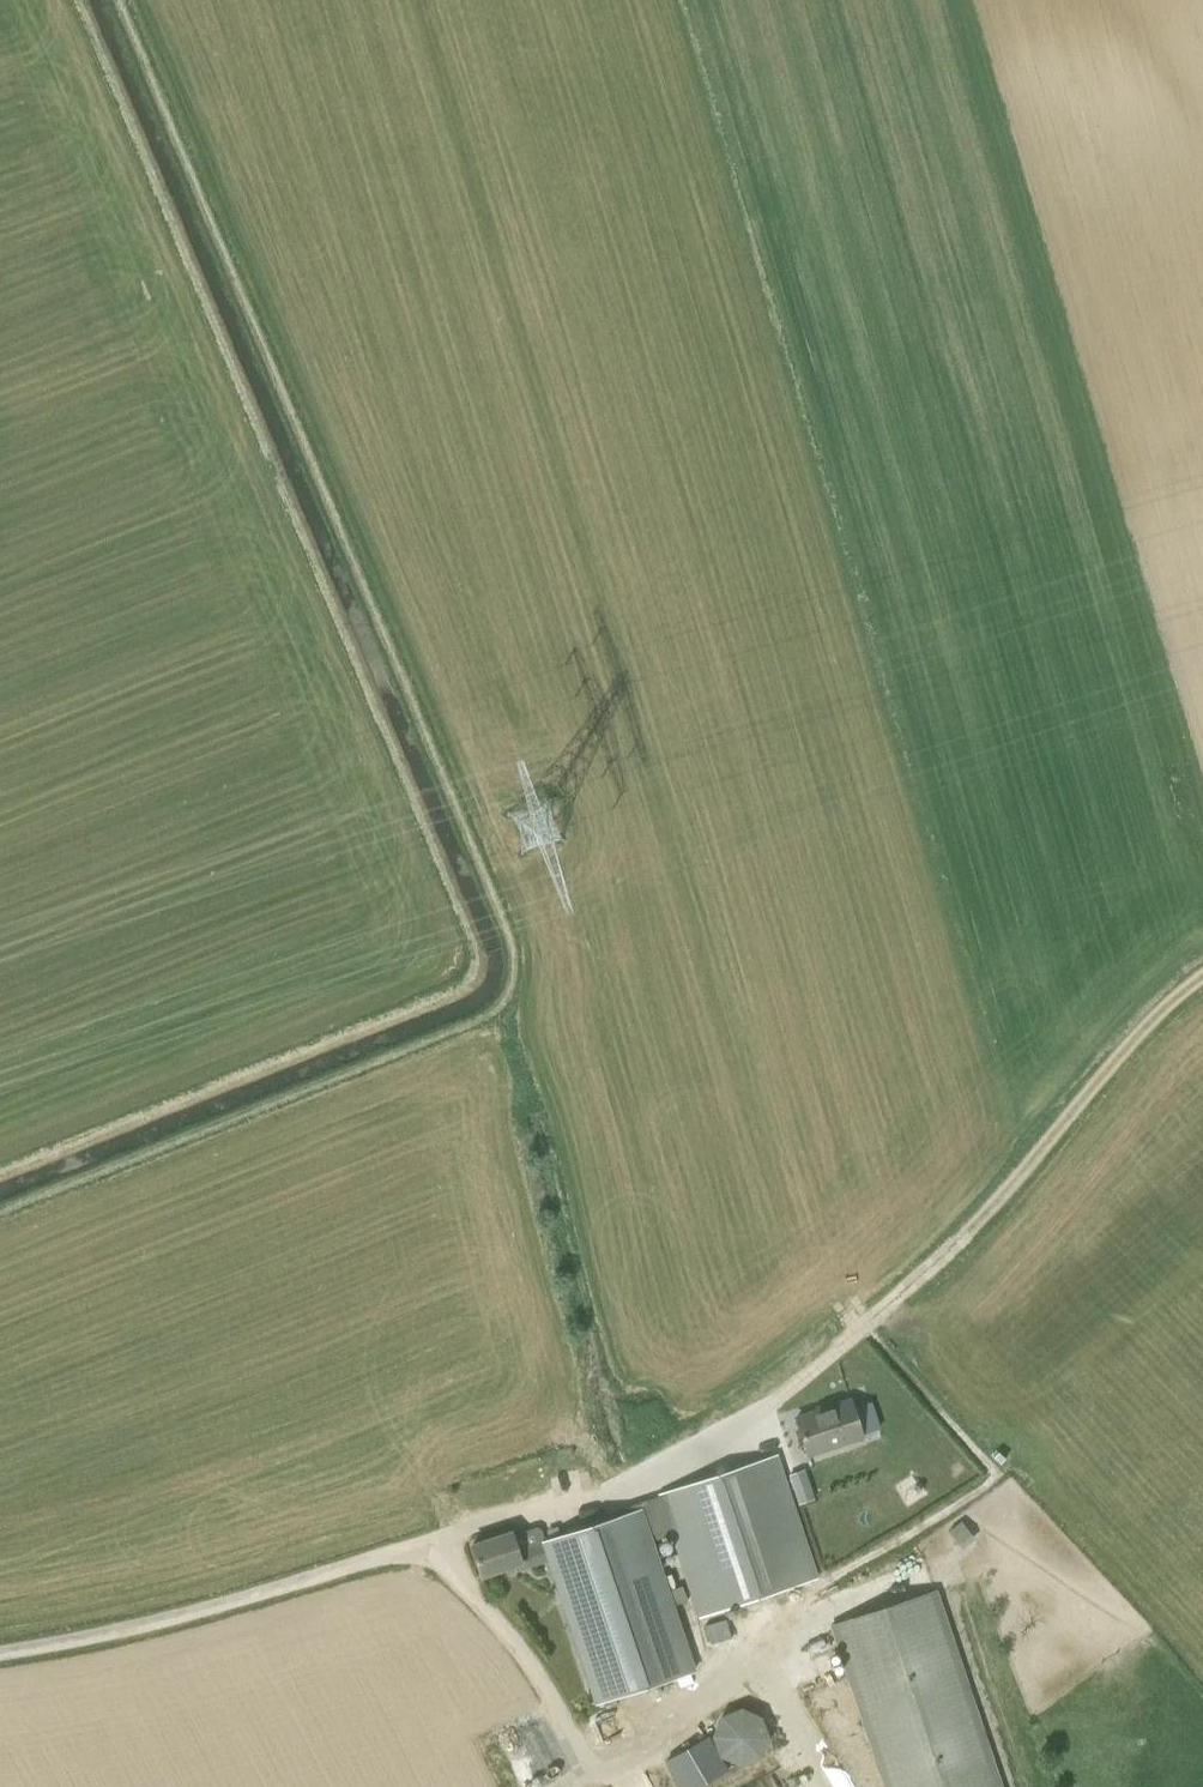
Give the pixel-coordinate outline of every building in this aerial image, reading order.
[(862,1436),(850,1400),(796,1418),(808,1454),(862,1436)] [(539,1540),(540,1543),(517,1550),(511,1532),(472,1545),(482,1576),(519,1563),(520,1570),(546,1561),(594,1707),(698,1673),(652,1535),(670,1529),(699,1618),(818,1578),(778,1455),(658,1493),(659,1496),(609,1513),(610,1517),(539,1540)] [(798,1504),(813,1499),(804,1469),(789,1473),(798,1504)] [(938,1591),(835,1626),(889,1786),(1003,1786),(938,1591)] [(709,1627),(713,1639),(732,1634),(729,1621),(709,1627)] [(712,1736),(712,1737),(712,1738),(712,1739),(712,1740),(712,1741),(712,1742),(712,1743),(713,1744),(713,1745),(713,1746),(713,1747),(714,1748),(714,1749),(715,1750),(715,1751),(716,1752),(716,1753),(717,1753),(717,1754),(718,1755),(719,1756),(720,1757),(721,1758),(722,1759),(723,1759),(724,1760),(725,1761),(726,1761),(727,1762),(728,1762),(729,1763),(730,1763),(731,1763),(732,1764),(733,1764),(734,1764),(735,1764),(736,1764),(737,1764),(738,1765),(739,1764),(740,1764),(741,1764),(742,1764),(743,1764),(744,1764),(745,1764),(746,1763),(747,1763),(748,1763),(749,1763),(750,1762),(751,1762),(752,1761),(753,1760),(754,1760),(755,1759),(756,1758),(757,1758),(758,1757),(758,1756),(759,1756),(760,1755),(760,1754),(761,1753),(762,1752),(762,1751),(763,1750),(763,1749),(764,1748),(764,1747),(765,1746),(765,1745),(765,1744),(765,1743),(765,1742),(766,1741),(766,1740),(766,1739),(766,1738),(766,1737),(766,1736),(766,1735),(766,1734),(765,1733),(765,1732),(765,1731),(765,1730),(765,1729),(764,1728),(764,1727),(764,1726),(763,1726),(763,1725),(762,1724),(762,1723),(761,1722),(761,1721),(760,1721),(760,1720),(759,1719),(758,1719),(758,1718),(757,1717),(756,1717),(755,1716),(754,1715),(753,1714),(752,1714),(751,1713),(750,1713),(749,1712),(748,1712),(747,1712),(746,1711),(745,1711),(744,1711),(743,1711),(742,1710),(741,1710),(740,1710),(739,1710),(738,1710),(737,1710),(736,1710),(735,1711),(734,1711),(733,1711),(732,1711),(731,1711),(730,1712),(729,1712),(728,1713),(727,1713),(726,1714),(725,1714),(724,1714),(724,1715),(723,1716),(722,1716),(721,1717),(720,1718),(719,1719),(718,1720),(717,1721),(717,1722),(716,1722),(716,1723),(715,1724),(715,1725),(714,1726),(714,1727),(713,1728),(713,1729),(713,1730),(713,1731),(712,1732),(712,1733),(712,1734),(712,1735),(712,1736)]
